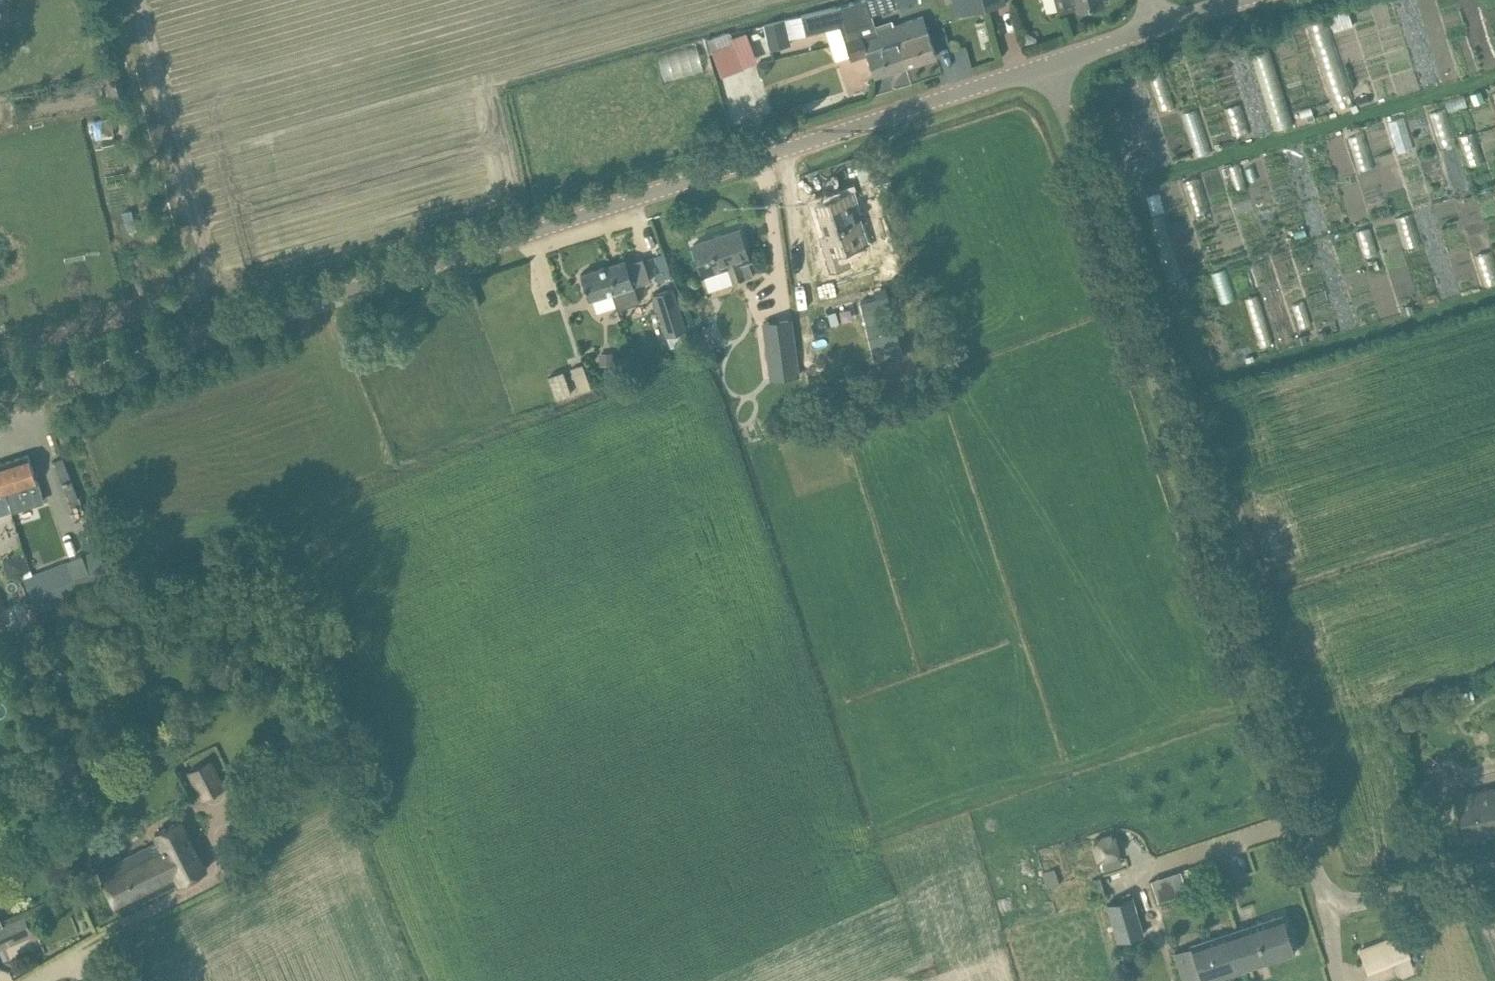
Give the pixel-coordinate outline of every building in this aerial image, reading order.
[(801,14),(806,33),(826,29),(831,45),(845,41),(849,55),(851,58),(867,53),(874,75),(905,65),(900,49),(885,54),(877,30),(872,14),(867,0),(858,0),(837,7),(837,6),(801,14)] [(872,14),(898,5),(916,0),(867,0),(872,14)] [(986,8),(984,0),(958,0),(962,14),(986,8)] [(986,8),(1006,3),(1005,0),(984,0),(986,8)] [(1078,8),(1104,1),(1103,0),(1056,0),(1059,11),(1078,7),(1078,8)] [(923,15),(877,30),(885,54),(900,49),(905,65),(936,55),(923,15)] [(1354,100),(1326,16),(1308,22),(1336,106),(1354,100)] [(771,49),(791,44),(785,18),(765,23),(766,29),(771,49)] [(724,59),(771,49),(766,29),(719,40),(724,59)] [(1291,124),(1274,47),(1256,50),(1272,128),(1291,124)] [(769,60),(758,63),(761,74),(767,72),(770,65),(769,60)] [(1231,129),(1246,127),(1244,103),(1229,105),(1231,129)] [(1199,108),(1186,111),(1197,155),(1211,151),(1199,108)] [(850,246),(871,240),(855,190),(821,201),(833,239),(828,241),(836,268),(855,262),(850,246)] [(1407,246),(1424,240),(1413,209),(1395,216),(1407,246)] [(714,237),(693,244),(699,263),(704,276),(705,276),(708,285),(710,286),(733,279),(733,281),(745,277),(753,275),(749,262),(749,261),(745,247),(738,229),(721,234),(722,236),(714,239),(714,237)] [(661,256),(644,256),(644,275),(661,274),(661,256)] [(634,284),(646,280),(639,262),(628,266),(625,259),(609,264),(618,289),(612,291),(617,308),(639,301),(634,285),(634,284)] [(589,299),(612,291),(618,289),(609,264),(581,273),(589,299)] [(1186,277),(1179,280),(1182,288),(1189,286),(1186,277)] [(668,335),(687,329),(673,288),(654,294),(668,335)] [(903,352),(889,294),(861,301),(875,358),(903,352)] [(800,317),(809,379),(841,375),(833,313),(800,317)] [(781,339),(767,341),(772,377),(800,373),(792,318),(778,320),(781,339)] [(591,387),(583,363),(571,368),(579,391),(591,387)] [(557,398),(571,392),(564,370),(549,376),(557,398)] [(0,463),(0,513),(11,510),(6,493),(30,485),(34,495),(41,493),(28,454),(0,463)] [(37,611),(110,584),(98,551),(25,578),(37,611)] [(18,610),(31,605),(21,579),(8,584),(18,610)] [(202,799),(224,788),(210,762),(188,773),(202,799)] [(1415,802),(1435,796),(1430,780),(1411,786),(1415,802)] [(1460,819),(1465,839),(1494,832),(1494,787),(1455,796),(1460,819)] [(206,868),(197,850),(181,819),(155,832),(159,840),(98,870),(119,912),(206,868)] [(1110,834),(1091,840),(1101,870),(1120,864),(1110,834)] [(1252,923),(1237,928),(1249,966),(1295,951),(1283,913),(1264,919),(1262,920),(1252,923)] [(0,927),(0,943),(11,938),(12,940),(31,932),(25,916),(10,923),(3,926),(0,927)] [(1191,946),(1175,951),(1183,975),(1199,969),(1203,980),(1241,969),(1249,966),(1237,928),(1229,931),(1190,943),(1191,946)] [(1361,950),(1368,968),(1408,953),(1401,934),(1361,950)]
